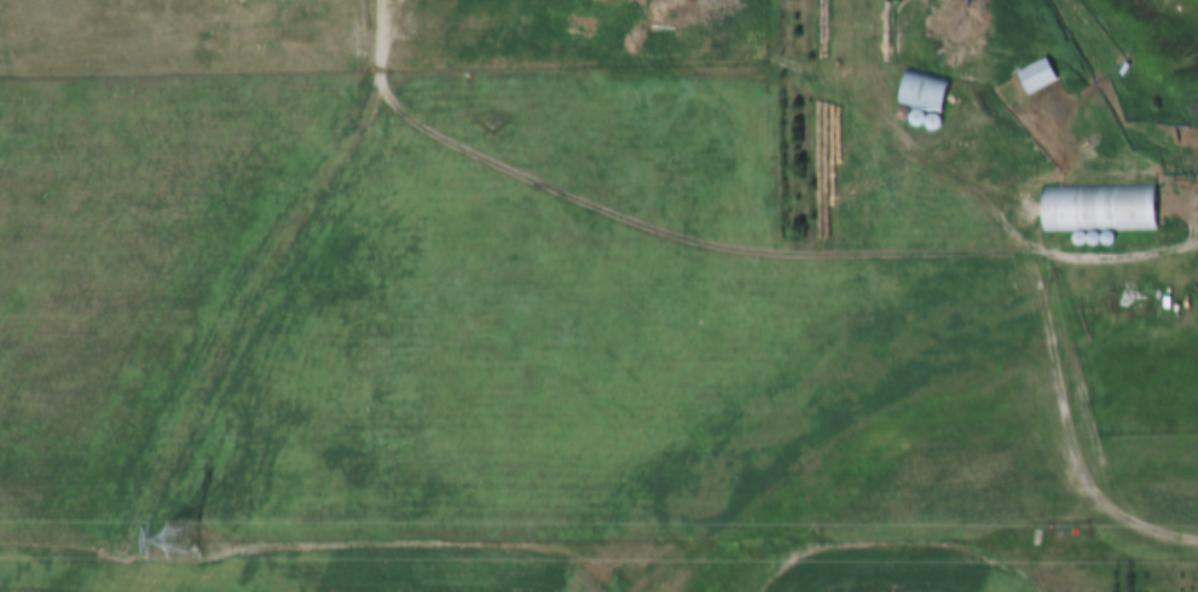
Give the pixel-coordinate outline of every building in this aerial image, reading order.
[(1020,73),(1030,96),(1062,81),(1051,59),(1020,73)] [(953,81),(910,69),(900,104),(944,116),(953,81)] [(1160,230),(1160,186),(1088,187),(1088,231),(1160,230)] [(773,237),(773,206),(765,206),(765,237),(773,237)]
